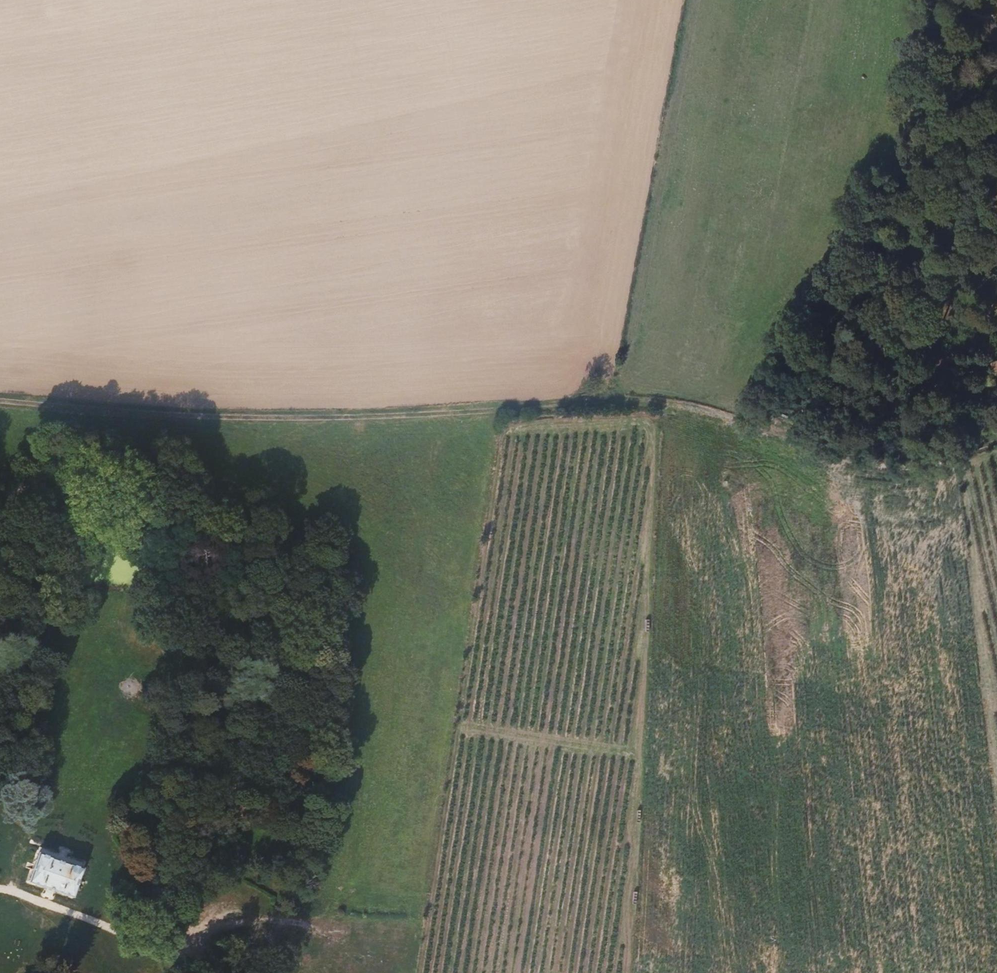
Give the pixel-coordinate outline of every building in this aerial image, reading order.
[(75,896),(82,867),(36,856),(29,884),(75,896)]
